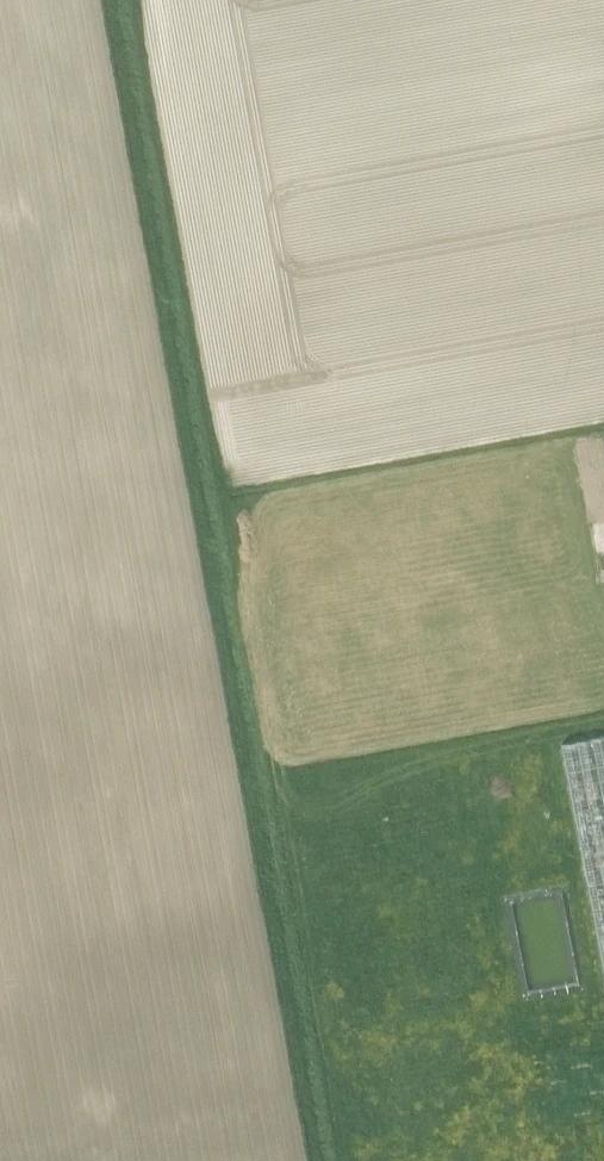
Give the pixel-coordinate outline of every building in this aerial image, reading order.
[(560,743),(603,968),(603,735),(560,743)]
